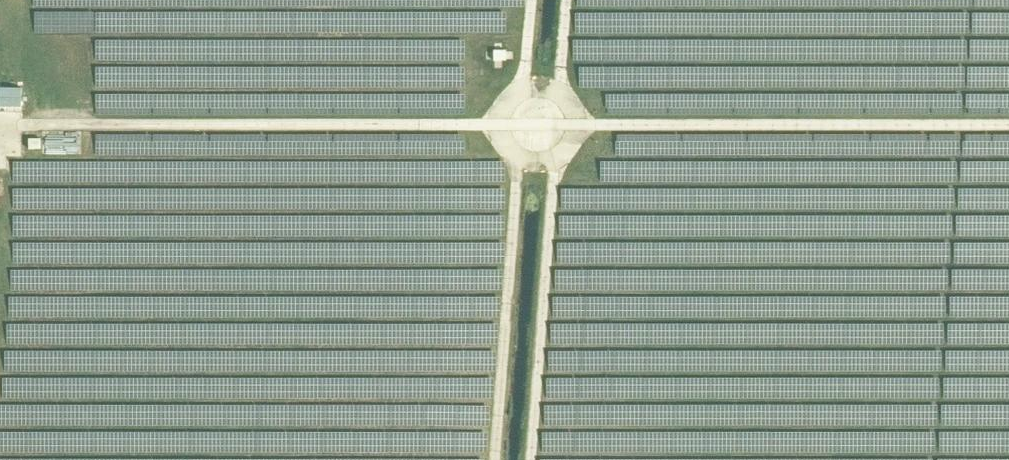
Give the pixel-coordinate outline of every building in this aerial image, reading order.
[(22,88),(0,89),(0,109),(22,109),(22,88)]
